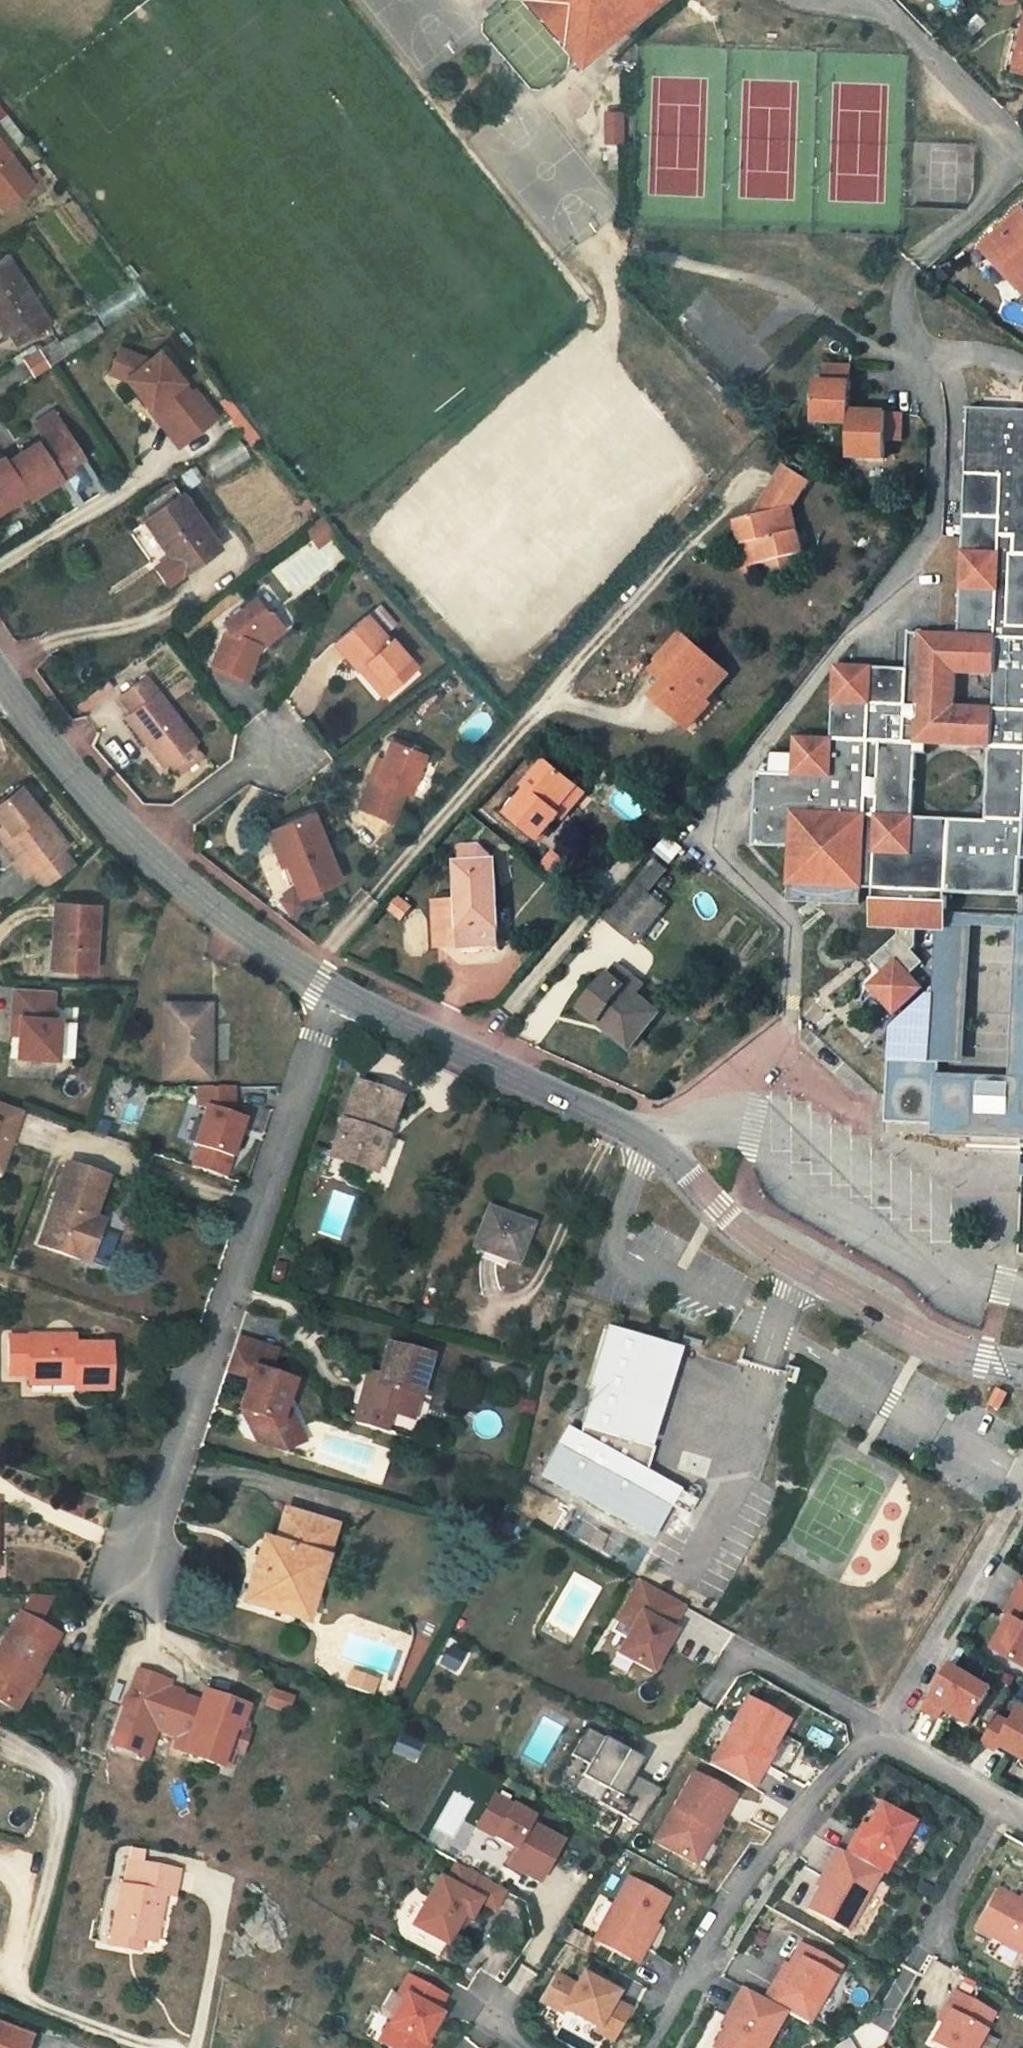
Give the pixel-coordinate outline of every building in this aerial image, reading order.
[(575,61),(646,0),(523,0),(575,61)] [(1009,68),(1022,71),(1022,5),(1009,68)] [(623,49),(612,49),(612,58),(623,58),(623,49)] [(620,112),(600,112),(601,142),(621,142),(620,112)] [(2,185),(12,197),(29,183),(0,147),(0,187),(2,185)] [(2,185),(0,187),(0,207),(12,197),(2,185)] [(496,226),(506,219),(498,208),(487,215),(496,226)] [(983,248),(1022,287),(1022,209),(983,248)] [(49,323),(4,257),(0,259),(0,327),(1,329),(6,326),(18,343),(49,323)] [(130,345),(117,367),(131,375),(159,422),(163,419),(179,446),(214,425),(198,398),(194,400),(166,353),(156,359),(130,345)] [(900,414),(850,414),(852,369),(822,368),(821,385),(814,384),(811,420),(847,421),(847,453),(887,454),(887,439),(900,439),(900,414)] [(57,430),(68,437),(71,435),(59,416),(33,432),(44,449),(47,448),(45,437),(57,430)] [(859,901),(860,888),(874,889),(873,929),(897,931),(897,939),(872,961),(882,974),(891,983),(880,994),(894,1009),(920,985),(910,973),(922,961),(914,952),(916,933),(947,934),(947,930),(948,918),(948,895),(1019,900),(1020,891),(1022,891),(1022,421),(1018,421),(1018,418),(977,418),(977,421),(972,421),(961,631),(967,631),(967,640),(913,638),(912,671),(838,668),(832,743),(799,741),(796,775),(757,774),(754,845),(793,847),(794,882),(794,897),(859,901)] [(71,435),(68,437),(57,430),(45,437),(47,448),(44,449),(0,478),(0,520),(29,502),(33,508),(78,479),(75,475),(90,465),(71,435)] [(789,510),(806,488),(784,470),(750,514),(731,519),(741,557),(752,563),(800,549),(789,510)] [(182,500),(148,525),(185,575),(219,550),(182,500)] [(266,595),(258,601),(269,614),(276,608),(266,595)] [(279,627),(269,614),(258,601),(227,625),(232,630),(216,667),(248,679),(259,644),(279,627)] [(337,649),(357,671),(362,666),(389,695),(414,670),(389,641),(384,645),(364,624),(337,649)] [(655,693),(684,718),(704,694),(709,697),(731,672),(683,632),(662,657),(676,670),(668,678),(655,693)] [(662,657),(654,666),(668,678),(676,670),(662,657)] [(389,695),(362,666),(357,671),(383,700),(389,695)] [(169,763),(201,737),(152,675),(127,693),(147,718),(139,725),(169,763)] [(709,697),(704,694),(684,718),(693,726),(714,701),(709,697)] [(414,758),(384,748),(373,784),(367,783),(358,814),(391,824),(401,792),(404,793),(414,758)] [(567,808),(562,803),(581,782),(553,757),(531,780),(535,784),(517,807),(546,833),(567,808)] [(589,789),(581,782),(562,803),(567,808),(570,812),(589,789)] [(24,878),(67,844),(21,785),(0,802),(0,814),(27,849),(11,862),(24,878)] [(296,896),(335,878),(310,816),(263,835),(281,883),(289,880),(296,896)] [(67,844),(24,878),(38,897),(82,864),(67,844)] [(456,865),(457,904),(459,947),(499,947),(495,857),(480,845),(464,844),(463,865),(456,865)] [(652,880),(621,918),(637,933),(668,895),(652,880)] [(439,947),(459,947),(457,904),(437,904),(439,947)] [(97,911),(58,907),(56,940),(64,941),(60,975),(93,978),(97,911)] [(1022,1140),(1022,916),(1017,916),(1017,919),(1016,931),(1006,1081),(1008,1139),(1022,1140)] [(1017,919),(948,918),(947,930),(1016,931),(1017,919)] [(618,956),(612,963),(642,988),(648,980),(618,956)] [(642,988),(612,963),(584,998),(628,1037),(657,1003),(642,988)] [(880,994),(891,983),(882,974),(871,985),(880,994)] [(33,1026),(33,1036),(31,1063),(79,1065),(82,1025),(73,1025),(74,995),(24,991),(21,1025),(33,1026)] [(170,1010),(170,1081),(214,1081),(214,1010),(170,1010)] [(21,1035),(33,1036),(33,1026),(21,1025),(21,1035)] [(938,1077),(938,1067),(890,1064),(886,1121),(933,1124),(938,1077)] [(938,1077),(933,1124),(933,1133),(1008,1139),(1006,1081),(938,1077)] [(339,1157),(382,1169),(402,1098),(360,1086),(339,1157)] [(235,1094),(193,1091),(200,1109),(200,1111),(207,1113),(195,1150),(199,1152),(233,1163),(246,1125),(235,1094)] [(25,1114),(0,1105),(0,1174),(4,1175),(25,1114)] [(233,1163),(199,1152),(195,1166),(227,1178),(233,1163)] [(83,1230),(100,1180),(64,1166),(35,1249),(85,1268),(97,1236),(83,1230)] [(227,1178),(195,1166),(193,1172),(226,1183),(227,1178)] [(485,1211),(471,1248),(503,1260),(515,1264),(529,1227),(485,1211)] [(575,1443),(563,1437),(536,1486),(649,1547),(667,1513),(675,1499),(675,1498),(642,1480),(638,1477),(644,1454),(642,1453),(670,1356),(601,1335),(583,1395),(588,1397),(575,1443)] [(28,1377),(71,1378),(71,1388),(71,1399),(112,1400),(110,1354),(74,1354),(75,1344),(6,1342),(7,1386),(27,1387),(28,1377)] [(275,1357),(236,1343),(225,1376),(247,1384),(237,1414),(250,1418),(247,1427),(256,1444),(282,1453),(290,1429),(278,1425),(292,1386),(267,1377),(275,1357)] [(415,1396),(428,1354),(388,1343),(378,1380),(367,1377),(356,1420),(380,1427),(383,1413),(392,1416),(399,1391),(415,1396)] [(71,1378),(28,1377),(27,1387),(71,1388),(71,1378)] [(415,1396),(399,1391),(392,1416),(409,1421),(415,1396)] [(992,1393),(983,1410),(993,1415),(1002,1398),(992,1393)] [(290,1429),(282,1453),(304,1444),(286,1402),(278,1425),(290,1429)] [(383,1413),(380,1427),(388,1429),(392,1416),(383,1413)] [(241,1438),(256,1444),(247,1427),(250,1418),(237,1414),(233,1425),(241,1438)] [(649,1456),(644,1454),(638,1477),(642,1480),(649,1456)] [(692,1508),(675,1499),(667,1513),(684,1523),(692,1508)] [(256,1545),(236,1608),(281,1622),(291,1592),(306,1596),(326,1533),(275,1516),(266,1548),(256,1545)] [(1021,1582),(1004,1613),(1010,1616),(993,1647),(1022,1664),(1022,1582),(1021,1582)] [(663,1638),(678,1610),(631,1585),(609,1627),(624,1635),(610,1660),(643,1678),(660,1653),(656,1651),(663,1638)] [(306,1596),(291,1592),(281,1622),(296,1627),(306,1596)] [(4,1615),(0,1622),(0,1705),(14,1713),(54,1642),(33,1631),(48,1605),(23,1604),(14,1620),(4,1615)] [(667,1640),(663,1638),(656,1651),(660,1653),(667,1640)] [(942,1710),(967,1725),(988,1690),(947,1665),(920,1711),(936,1721),(942,1710)] [(343,1671),(338,1685),(369,1696),(374,1682),(343,1671)] [(217,1767),(230,1729),(235,1731),(235,1730),(243,1708),(201,1694),(196,1709),(186,1706),(188,1701),(176,1697),(178,1693),(165,1688),(167,1684),(135,1673),(115,1732),(149,1743),(154,1730),(164,1734),(165,1731),(176,1734),(179,1735),(187,1738),(182,1752),(181,1754),(217,1767)] [(289,1699),(268,1692),(264,1705),(284,1712),(289,1699)] [(760,1763),(784,1720),(745,1698),(708,1765),(750,1789),(764,1765),(760,1763)] [(999,1747),(1022,1762),(1022,1714),(1019,1711),(1010,1727),(994,1717),(980,1743),(995,1753),(999,1747)] [(624,1751),(587,1728),(572,1755),(585,1763),(579,1772),(601,1785),(596,1799),(635,1826),(659,1791),(632,1772),(637,1762),(623,1754),(624,1751)] [(235,1731),(230,1729),(217,1767),(224,1769),(231,1751),(239,1754),(246,1734),(235,1730),(235,1731)] [(149,1743),(115,1732),(110,1746),(144,1758),(149,1743)] [(187,1738),(179,1735),(174,1749),(182,1752),(187,1738)] [(639,1759),(624,1751),(623,1754),(637,1762),(639,1759)] [(731,1797),(692,1774),(663,1825),(672,1830),(663,1846),(693,1863),(705,1842),(701,1840),(708,1828),(712,1831),(731,1797)] [(529,1818),(492,1797),(474,1827),(511,1849),(502,1864),(517,1873),(529,1853),(538,1858),(550,1837),(526,1823),(529,1818)] [(909,1824),(875,1804),(854,1841),(851,1839),(842,1854),(834,1849),(826,1864),(829,1866),(805,1910),(844,1932),(877,1873),(880,1875),(909,1824)] [(672,1830),(663,1825),(654,1841),(663,1846),(672,1830)] [(529,1853),(517,1873),(527,1878),(538,1858),(529,1853)] [(115,1935),(155,1943),(165,1896),(176,1899),(181,1871),(129,1861),(115,1935)] [(466,1920),(476,1902),(491,1911),(502,1892),(453,1864),(443,1883),(436,1880),(408,1926),(444,1946),(460,1916),(466,1920)] [(666,1901),(627,1879),(593,1941),(635,1965),(645,1948),(641,1946),(666,1901)] [(997,1889),(975,1929),(1022,1956),(1022,1904),(997,1889)] [(797,1946),(774,1987),(770,1985),(761,2001),(740,1989),(731,2004),(735,2006),(711,2047),(762,2047),(782,2013),(805,2025),(837,1968),(797,1946)] [(412,1975),(401,1991),(407,1995),(379,2040),(393,2047),(427,2047),(428,2046),(424,2043),(441,2016),(437,2013),(447,1997),(412,1975)] [(579,1978),(572,1988),(555,1978),(540,2004),(557,2014),(560,2010),(594,2031),(592,2035),(606,2043),(625,2013),(608,2004),(613,1996),(579,1978)] [(993,2015),(954,1993),(944,2012),(947,2014),(930,2043),(939,2047),(975,2047),(993,2015)] [(32,2033),(0,2021),(0,2047),(26,2047),(32,2033)]
